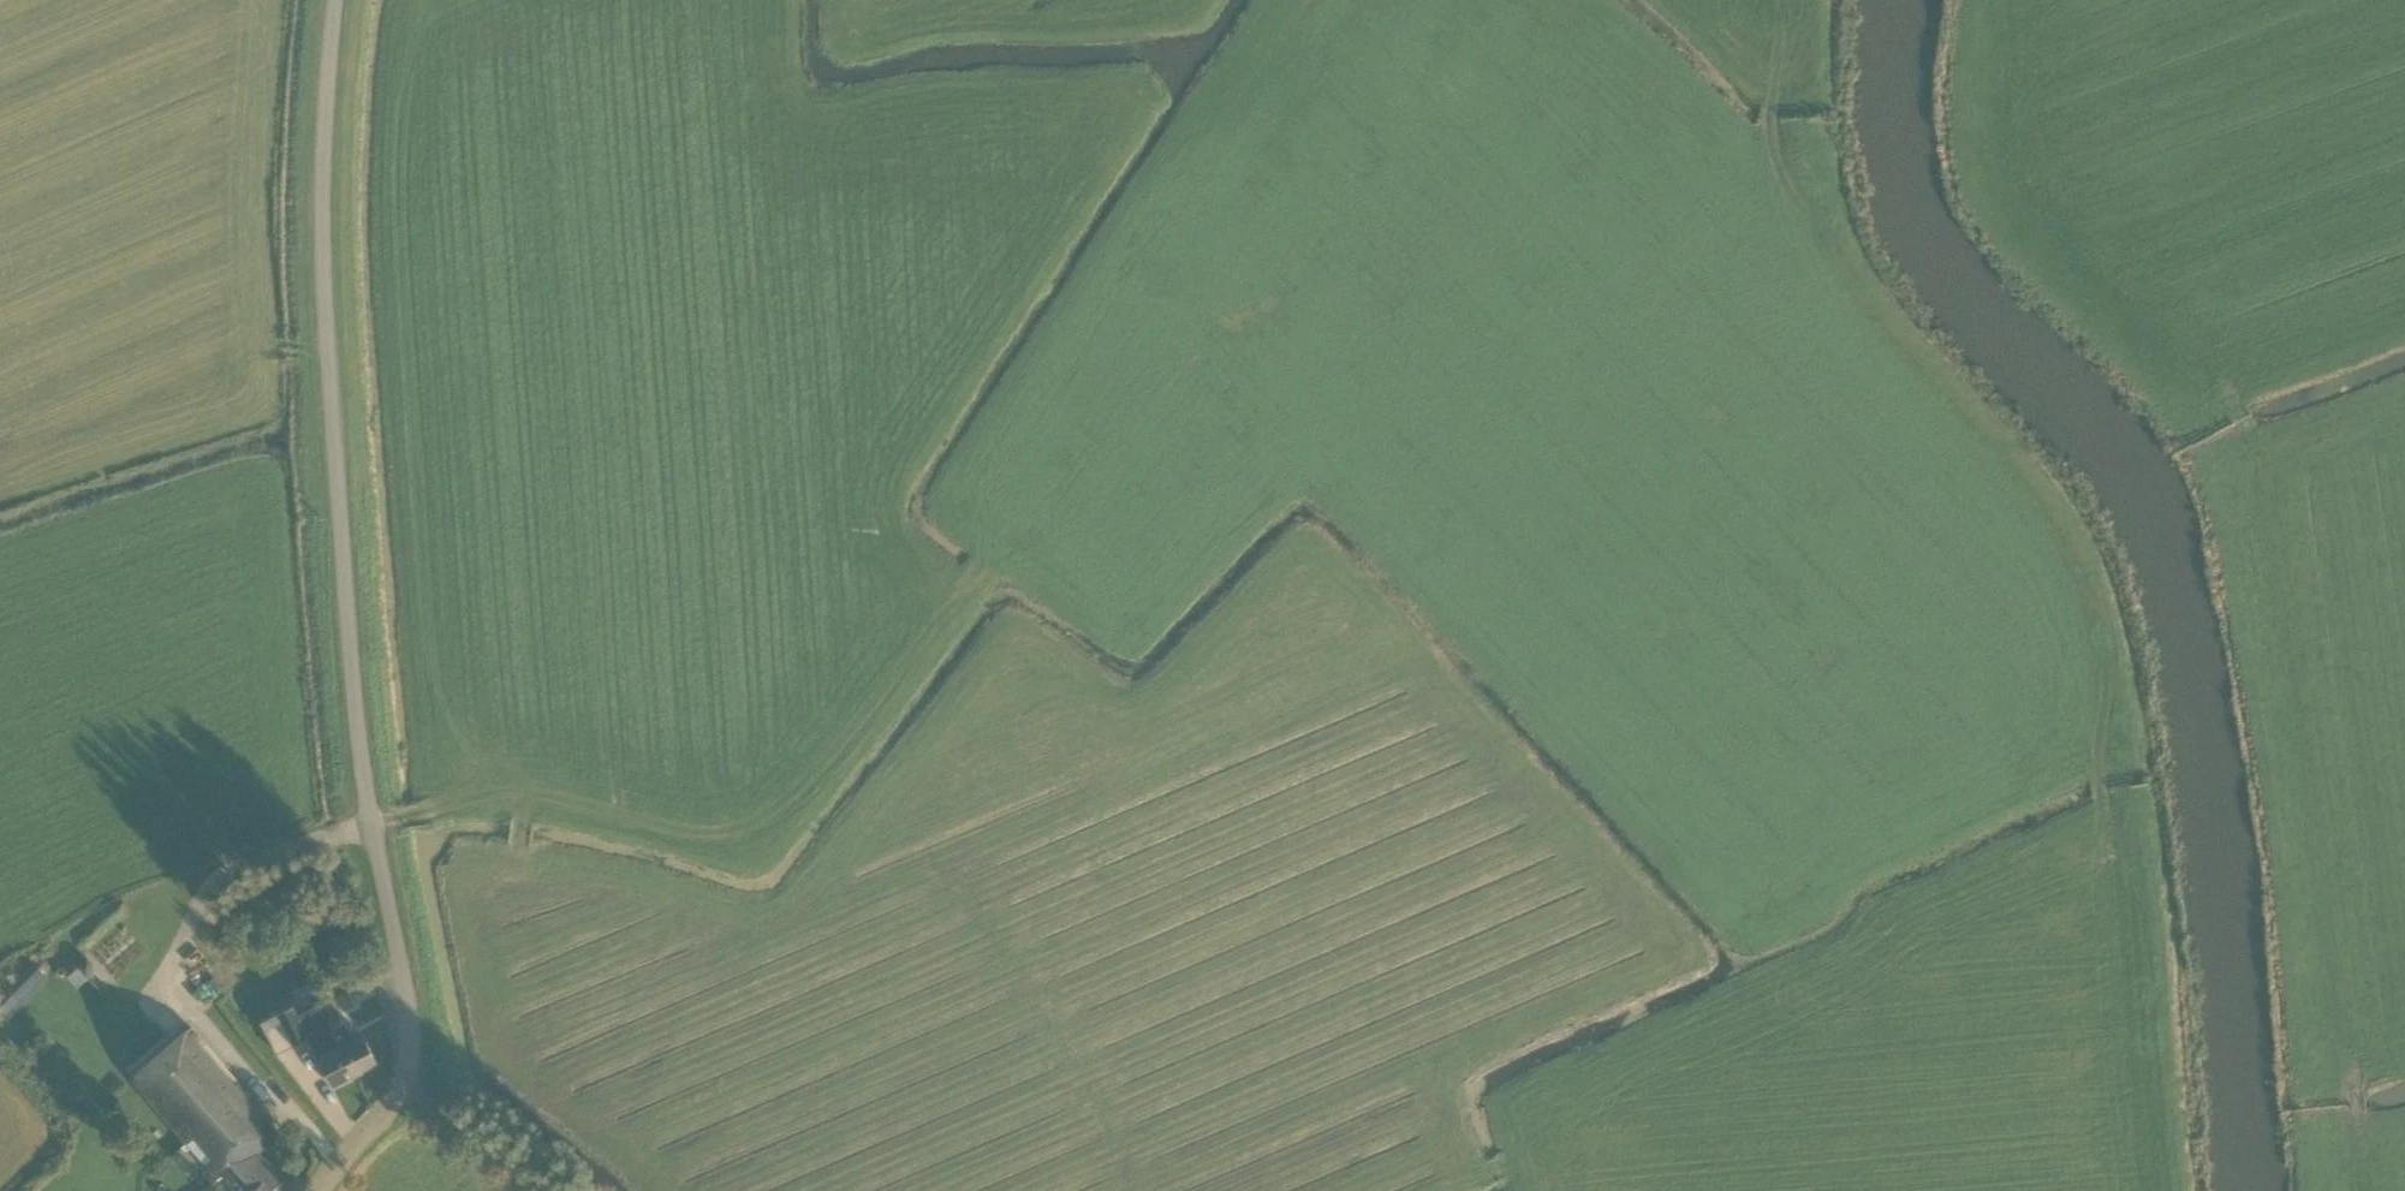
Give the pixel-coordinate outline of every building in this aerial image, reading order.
[(92,971),(92,964),(86,957),(77,966),(86,976),(92,971)] [(319,1007),(354,1077),(378,1065),(363,1035),(353,1040),(345,1022),(343,1023),(339,1015),(353,1008),(346,993),(319,1007)] [(354,1077),(319,1007),(298,1017),(293,1006),(278,1013),(294,1045),(308,1038),(317,1057),(316,1058),(331,1088),(354,1077)] [(229,1076),(188,1027),(129,1077),(215,1179),(220,1174),(234,1190),(269,1190),(281,1180),(258,1152),(279,1135),(229,1076)]
